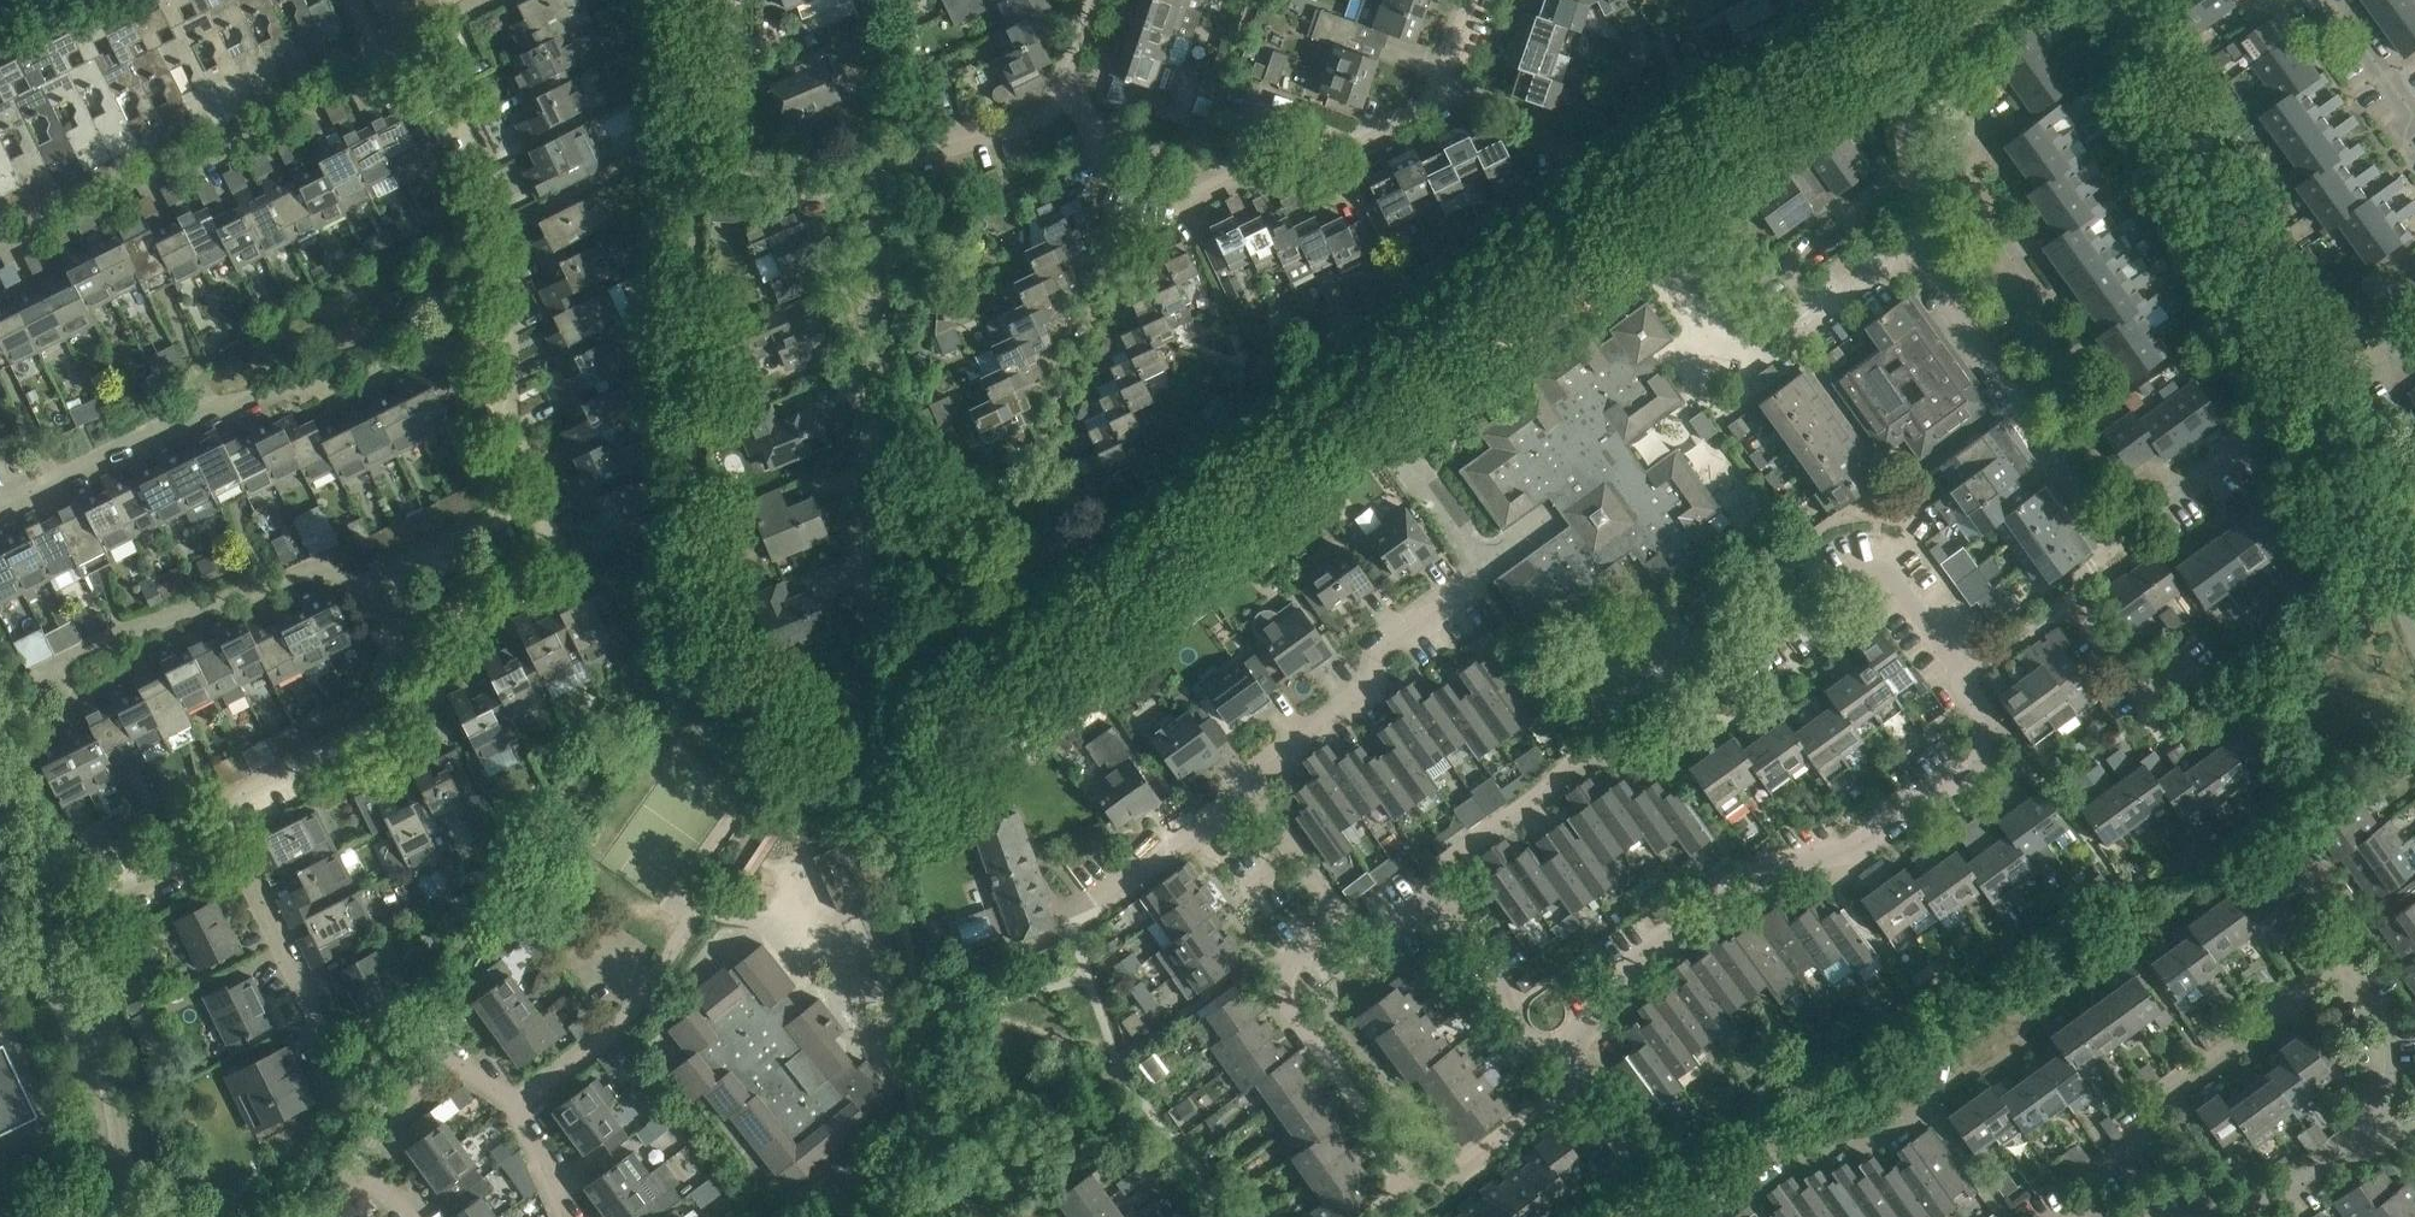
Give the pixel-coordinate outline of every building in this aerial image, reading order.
[(157,1),(170,24),(177,37),(164,44),(159,46),(171,69),(183,63),(190,65),(194,73),(192,80),(196,88),(183,95),(192,113),(209,104),(220,125),(230,121),(214,89),(205,71),(193,46),(181,22),(186,20),(179,8),(192,2),(191,0),(156,0),(157,1)] [(192,2),(198,14),(186,20),(181,22),(193,46),(205,40),(212,42),(216,50),(214,57),(218,65),(205,71),(214,89),(220,86),(226,98),(241,91),(236,79),(242,75),(233,58),(229,49),(220,33),(208,8),(225,0),(191,0),(192,2)] [(208,8),(220,33),(233,26),(240,29),(244,36),(242,43),(245,51),(233,58),(242,75),(248,73),(254,85),(269,77),(263,65),(269,62),(260,44),(247,19),(238,0),(225,0),(208,8)] [(247,19),(259,12),(267,15),(270,22),(268,29),(272,37),(260,44),(269,62),(275,59),(281,71),(296,63),(290,51),(296,49),(287,31),(274,6),(271,0),(238,0),(247,19)] [(294,2),(297,9),(295,16),(299,24),(287,31),(296,49),(302,45),(308,57),(323,50),(317,37),(339,26),(342,31),(343,31),(328,0),(324,0),(308,8),(305,0),(289,0),(294,2)] [(376,10),(377,9),(374,4),(381,1),(387,13),(402,6),(399,0),(371,0),(376,10)] [(517,5),(522,14),(509,21),(524,52),(556,36),(550,24),(584,7),(581,0),(526,0),(517,5)] [(787,8),(805,1),(812,19),(842,7),(839,0),(783,0),(787,8)] [(946,12),(970,0),(940,0),(946,12)] [(946,12),(952,24),(984,9),(979,0),(970,0),(946,12)] [(1050,7),(1046,0),(1004,0),(991,6),(1003,29),(1039,12),(1050,7)] [(1133,21),(1190,41),(1200,13),(1185,8),(1162,0),(1140,0),(1136,12),(1131,11),(1128,19),(1133,21)] [(1185,8),(1200,13),(1204,0),(1162,0),(1185,8)] [(1375,4),(1365,0),(1364,0),(1356,23),(1413,43),(1422,20),(1375,4)] [(1375,4),(1422,20),(1428,0),(1376,0),(1375,4)] [(1542,0),(1537,16),(1523,11),(1523,12),(1580,31),(1589,5),(1573,0),(1541,0),(1542,0)] [(1612,11),(1608,3),(1607,0),(1598,0),(1597,1),(1604,15),(1612,11)] [(1726,17),(1712,24),(1723,47),(1737,40),(1741,49),(1778,31),(1782,40),(1771,45),(1777,57),(1802,39),(1785,1),(1769,9),(1764,0),(1754,0),(1725,14),(1726,17)] [(2201,0),(2170,0),(2194,34),(2214,19),(2201,0)] [(2232,0),(2201,0),(2214,19),(2235,4),(2232,0)] [(2376,14),(2394,0),(2366,0),(2376,14)] [(2414,16),(2414,0),(2394,0),(2376,14),(2391,35),(2414,16)] [(138,3),(127,8),(130,15),(149,51),(131,60),(143,83),(155,77),(163,79),(166,86),(164,93),(168,102),(155,108),(165,126),(182,117),(193,139),(203,134),(192,113),(183,95),(171,69),(159,46),(164,44),(157,31),(170,24),(157,1),(141,9),(138,3)] [(1687,2),(1673,9),(1678,20),(1692,13),(1687,2)] [(2061,4),(2047,14),(2060,31),(2067,26),(2074,21),(2061,4)] [(1318,23),(1317,25),(1349,36),(1354,21),(1317,8),(1312,21),(1318,23)] [(1230,10),(1226,21),(1239,26),(1243,14),(1230,10)] [(76,13),(64,19),(67,25),(80,49),(86,61),(74,67),(68,70),(80,94),(92,87),(100,90),(103,97),(101,104),(105,112),(93,119),(102,137),(120,128),(131,149),(137,146),(140,145),(137,140),(128,122),(116,97),(105,74),(122,64),(114,48),(101,54),(94,41),(107,34),(101,21),(96,11),(79,19),(76,13)] [(992,34),(1002,56),(1046,36),(1050,34),(1039,12),(1003,29),(992,34)] [(1580,31),(1523,12),(1514,38),(1556,52),(1565,27),(1580,32),(1580,31)] [(111,16),(101,21),(107,34),(114,48),(122,64),(105,74),(116,97),(128,90),(136,93),(139,100),(137,107),(141,115),(128,122),(137,140),(155,131),(166,153),(175,148),(165,126),(155,108),(143,83),(131,60),(149,51),(130,15),(114,23),(111,16)] [(2254,62),(2289,36),(2274,16),(2239,42),(2254,62)] [(2407,56),(2414,49),(2414,16),(2391,35),(2407,56)] [(1664,18),(1650,25),(1655,35),(1669,27),(1664,18)] [(1118,46),(1123,48),(1166,62),(1181,68),(1190,41),(1133,21),(1126,40),(1121,38),(1118,46)] [(1225,35),(1220,51),(1229,54),(1239,26),(1226,21),(1225,21),(1221,33),(1225,35)] [(48,27),(37,32),(40,39),(52,62),(59,75),(46,81),(41,84),(53,107),(65,101),(73,103),(77,111),(74,118),(78,126),(66,132),(75,150),(93,141),(103,163),(113,158),(102,137),(93,119),(80,94),(68,70),(74,67),(67,55),(80,49),(67,25),(52,33),(48,27)] [(1345,49),(1349,36),(1317,25),(1313,39),(1330,45),(1322,68),(1368,85),(1377,60),(1345,49)] [(583,59),(569,30),(556,36),(524,52),(509,59),(516,74),(509,77),(522,103),(554,88),(548,76),(583,59)] [(1994,57),(2014,85),(2049,59),(2029,31),(1994,57)] [(1632,51),(1646,44),(1641,35),(1627,41),(1632,51)] [(1051,45),(1046,36),(1002,56),(991,62),(1002,84),(994,88),(993,89),(992,90),(991,91),(991,92),(990,93),(990,94),(990,96),(990,97),(990,98),(991,99),(992,100),(993,101),(995,103),(996,103),(998,103),(1000,102),(1005,100),(1010,113),(1022,109),(1019,95),(1037,86),(1040,75),(1037,68),(1050,62),(1046,53),(1049,52),(1049,51),(1050,51),(1050,50),(1051,48),(1051,47),(1051,46),(1051,45)] [(2269,82),(2304,56),(2289,36),(2254,62),(2269,82)] [(1556,52),(1514,38),(1505,64),(1561,83),(1562,82),(1547,77),(1556,52)] [(21,40),(10,46),(13,52),(25,75),(32,88),(19,95),(15,97),(26,121),(38,114),(46,117),(49,124),(47,131),(51,139),(39,145),(48,164),(65,155),(76,177),(86,172),(75,150),(66,132),(53,107),(41,84),(46,81),(40,68),(52,62),(40,39),(24,46),(21,40)] [(845,76),(831,44),(786,63),(787,64),(793,62),(798,74),(771,86),(786,121),(798,116),(799,118),(805,116),(804,114),(839,99),(831,81),(845,76)] [(1166,62),(1123,48),(1117,67),(1112,65),(1109,74),(1136,83),(1132,97),(1165,108),(1171,110),(1186,69),(1181,68),(1166,62)] [(1229,54),(1220,51),(1210,77),(1220,80),(1229,54)] [(1273,51),(1271,56),(1263,79),(1277,84),(1287,55),(1273,51)] [(25,75),(13,52),(0,59),(0,92),(5,102),(0,104),(0,133),(12,128),(18,130),(22,137),(20,144),(24,153),(11,159),(0,136),(0,137),(14,168),(19,178),(38,168),(49,190),(59,185),(48,164),(39,145),(26,121),(15,97),(19,95),(13,82),(25,75)] [(2224,52),(2214,59),(2221,69),(2231,62),(2224,52)] [(2283,102),(2318,76),(2304,56),(2269,82),(2283,102)] [(2034,113),(2067,89),(2069,87),(2049,59),(2014,85),(2034,113)] [(939,61),(926,67),(938,91),(951,84),(939,61)] [(1561,83),(1505,64),(1518,69),(1513,85),(1505,82),(1501,92),(1552,110),(1561,83)] [(1616,71),(1616,72),(1618,76),(1622,84),(1632,79),(1625,66),(1616,71)] [(1360,108),(1368,85),(1322,68),(1313,91),(1360,108)] [(1606,69),(1604,77),(1606,84),(1615,87),(1618,76),(1616,72),(1606,69)] [(1875,73),(1860,84),(1870,99),(1882,91),(1880,81),(1875,73)] [(2328,82),(2322,73),(2318,76),(2283,102),(2264,116),(2279,137),(2319,108),(2310,97),(2316,93),(2314,92),(2328,82)] [(591,107),(576,77),(554,88),(522,103),(529,117),(516,124),(530,151),(561,136),(555,124),(591,107)] [(1607,96),(1608,98),(1614,110),(1623,106),(1616,91),(1607,96)] [(2319,108),(2279,137),(2295,159),(2334,129),(2326,118),(2331,114),(2330,113),(2343,103),(2337,94),(2319,108)] [(2004,146),(2020,167),(2060,138),(2051,125),(2069,112),(2063,103),(2004,146)] [(378,107),(364,114),(373,133),(393,172),(400,169),(421,158),(419,154),(430,149),(429,145),(433,143),(424,125),(409,133),(399,112),(396,114),(384,119),(378,107)] [(1192,112),(1187,127),(1202,133),(1207,118),(1192,112)] [(393,172),(373,133),(364,114),(362,114),(369,127),(357,133),(351,120),(337,127),(366,185),(393,172)] [(2334,129),(2295,159),(2310,180),(2349,150),(2341,139),(2346,135),(2345,134),(2359,124),(2353,115),(2334,129)] [(1469,137),(1481,166),(1487,178),(1513,166),(1490,117),(1478,123),(1482,131),(1469,137)] [(1598,122),(1605,136),(1614,131),(1607,117),(1598,122)] [(661,121),(649,127),(656,141),(638,150),(642,159),(661,161),(661,121)] [(1778,141),(1789,156),(1816,195),(1829,186),(1835,194),(1869,169),(1835,123),(1822,132),(1800,148),(1790,133),(1778,141)] [(1437,137),(1443,150),(1458,178),(1481,166),(1469,137),(1463,124),(1437,137)] [(561,136),(530,151),(537,165),(524,171),(538,200),(604,167),(583,125),(561,136)] [(2035,188),(2075,159),(2067,147),(2085,133),(2079,125),(2060,138),(2020,167),(2035,188)] [(349,194),(364,186),(366,185),(337,127),(335,128),(342,141),(330,147),(323,134),(310,141),(345,211),(355,206),(349,194)] [(1,190),(16,182),(10,170),(14,168),(0,137),(0,188),(1,190)] [(303,160),(289,167),(319,227),(346,213),(345,211),(310,141),(308,141),(321,167),(309,173),(303,160)] [(2364,152),(2358,144),(2349,150),(2310,180),(2300,187),(2316,209),(2355,178),(2347,167),(2352,163),(2351,162),(2364,152)] [(1408,201),(1432,190),(1416,153),(1413,148),(1387,161),(1389,166),(1393,174),(1408,201)] [(1458,178),(1443,150),(1428,157),(1424,149),(1416,153),(1432,190),(1438,203),(1464,191),(1458,178)] [(2075,159),(2035,188),(2028,194),(2043,215),(2102,173),(2087,152),(2076,160),(2075,159)] [(1767,191),(1751,203),(1750,208),(1758,219),(1763,220),(1765,218),(1778,235),(1812,211),(1806,203),(1816,195),(1789,156),(1757,179),(1767,191)] [(2380,173),(2374,165),(2355,178),(2316,209),(2332,230),(2342,223),(2371,199),(2363,188),(2368,185),(2367,183),(2380,173)] [(1389,166),(1375,173),(1365,178),(1375,199),(1363,205),(1376,232),(1414,214),(1408,201),(1393,174),(1389,166)] [(291,240),(317,227),(319,227),(289,167),(288,168),(294,181),(282,187),(276,174),(261,181),(291,240)] [(1002,181),(996,168),(983,174),(989,187),(1002,181)] [(2043,215),(2058,236),(2098,207),(2089,195),(2108,181),(2102,173),(2043,215)] [(2405,187),(2399,179),(2371,199),(2342,223),(2358,245),(2396,213),(2387,202),(2392,198),(2391,197),(2405,187)] [(249,187),(235,194),(264,254),(291,240),(261,181),(261,182),(267,194),(255,200),(249,187)] [(1073,240),(1081,236),(1077,226),(1098,216),(1092,204),(1083,208),(1078,198),(1058,207),(1052,194),(1043,198),(1040,200),(1031,185),(1022,189),(1029,205),(1036,219),(1030,223),(1029,246),(1045,239),(1051,250),(1073,240)] [(1517,198),(1523,210),(1523,212),(1533,207),(1526,193),(1517,198)] [(1696,200),(1706,213),(1715,206),(1706,193),(1696,200)] [(237,267),(264,254),(235,194),(233,195),(240,208),(228,214),(221,201),(208,208),(237,267)] [(532,242),(546,270),(599,244),(598,243),(576,254),(570,243),(606,225),(591,195),(538,222),(545,236),(532,242)] [(709,195),(709,214),(743,214),(743,195),(709,195)] [(1010,196),(990,205),(997,218),(1016,209),(1010,196)] [(2358,245),(2372,265),(2380,259),(2412,236),(2403,223),(2408,219),(2407,218),(2414,212),(2414,201),(2414,200),(2396,213),(2358,245)] [(187,202),(172,209),(203,268),(229,255),(236,268),(237,267),(208,208),(193,215),(187,202)] [(1492,210),(1498,224),(1508,219),(1501,205),(1492,210)] [(2058,268),(2098,239),(2089,227),(2108,213),(2102,205),(2098,207),(2058,236),(2043,247),(2058,268)] [(174,282),(201,269),(203,268),(172,209),(172,210),(178,223),(166,229),(160,216),(147,222),(144,216),(141,217),(174,282)] [(831,255),(816,220),(802,226),(795,209),(779,216),(743,231),(754,257),(772,250),(782,274),(770,279),(780,302),(818,286),(809,264),(831,255)] [(1237,225),(1232,215),(1209,226),(1214,237),(1201,243),(1229,299),(1245,291),(1235,270),(1252,262),(1237,225)] [(1259,215),(1237,225),(1252,262),(1258,274),(1280,263),(1265,226),(1259,215)] [(1308,262),(1292,226),(1287,215),(1265,226),(1280,263),(1290,283),(1313,272),(1308,262)] [(1314,215),(1292,226),(1308,262),(1313,272),(1335,261),(1319,226),(1314,215)] [(1341,215),(1319,226),(1335,261),(1340,272),(1363,261),(1360,254),(1373,248),(1359,220),(1346,226),(1341,215)] [(149,295),(174,282),(141,217),(114,230),(117,237),(124,248),(131,258),(148,293),(149,295)] [(2058,268),(2073,289),(2113,260),(2105,248),(2123,234),(2117,226),(2098,239),(2058,268)] [(1148,284),(1169,273),(1185,306),(1190,303),(1199,280),(1197,275),(1198,275),(1175,227),(1153,238),(1164,261),(1134,275),(1140,287),(1148,284)] [(149,295),(148,293),(131,258),(124,248),(117,237),(106,243),(99,230),(85,237),(115,296),(141,283),(147,296),(149,295)] [(1081,236),(1073,240),(1051,250),(1045,239),(1029,246),(1022,249),(1033,272),(1039,282),(1062,272),(1058,262),(1087,248),(1081,236)] [(72,243),(58,250),(87,310),(115,296),(85,237),(84,237),(90,250),(79,256),(72,243)] [(1460,247),(1465,256),(1479,249),(1474,240),(1460,247)] [(540,290),(553,316),(606,291),(605,289),(583,300),(578,289),(613,272),(599,244),(546,270),(552,283),(540,290)] [(2073,289),(2089,311),(2148,268),(2132,247),(2114,261),(2113,260),(2073,289)] [(50,270),(36,277),(66,337),(94,323),(87,310),(58,250),(57,251),(70,277),(57,283),(50,270)] [(1435,259),(1440,268),(1454,261),(1449,252),(1435,259)] [(939,265),(943,274),(962,265),(958,256),(939,265)] [(1410,271),(1415,280),(1429,274),(1424,264),(1410,271)] [(947,284),(967,275),(962,265),(943,274),(947,284)] [(1070,268),(1062,272),(1039,282),(1033,272),(1012,282),(1022,303),(1028,315),(1050,304),(1059,299),(1055,290),(1076,280),(1070,268)] [(2154,276),(2148,268),(2089,311),(2104,331),(2144,302),(2135,290),(2154,276)] [(2379,270),(2343,295),(2358,316),(2394,290),(2379,270)] [(1129,319),(1137,315),(1159,305),(1164,317),(1186,307),(1185,306),(1169,273),(1148,284),(1153,293),(1123,307),(1129,319)] [(23,284),(9,291),(39,350),(66,337),(36,277),(35,278),(42,291),(30,297),(23,284)] [(2373,336),(2408,311),(2394,290),(2358,316),(2373,336)] [(15,304),(3,310),(0,305),(0,343),(10,364),(39,350),(9,291),(8,292),(15,304)] [(547,337),(561,364),(569,360),(614,338),(627,332),(620,319),(606,291),(553,316),(560,330),(547,337)] [(2096,337),(2112,359),(2153,329),(2143,316),(2161,303),(2156,295),(2144,303),(2144,302),(2104,331),(2096,337)] [(1863,327),(1879,348),(1880,350),(1923,318),(1907,296),(1863,327)] [(972,328),(982,349),(1011,335),(1018,345),(1048,331),(1043,322),(1065,312),(1059,299),(1050,304),(1028,315),(1022,303),(1001,312),(972,328)] [(1652,355),(1673,339),(1646,301),(1608,329),(1613,336),(1599,345),(1587,328),(1526,372),(1537,387),(1477,430),(1490,447),(1458,470),(1502,531),(1549,497),(1569,525),(1493,581),(1537,641),(1569,618),(1581,635),(1642,591),(1614,552),(1627,542),(1666,596),(1727,552),(1704,521),(1721,508),(1677,447),(1645,470),(1626,444),(1685,402),(1652,355)] [(1330,306),(1338,322),(1346,318),(1338,302),(1330,306)] [(1174,338),(1164,317),(1159,305),(1137,315),(1142,325),(1112,339),(1105,336),(1092,342),(1098,354),(1106,357),(1148,337),(1153,348),(1174,338)] [(1285,306),(1276,310),(1284,326),(1293,322),(1285,306)] [(1338,322),(1330,306),(1321,310),(1329,326),(1338,322)] [(717,335),(729,362),(775,343),(786,367),(830,348),(815,314),(789,325),(782,308),(717,335)] [(1276,312),(1265,318),(1271,330),(1282,324),(1276,312)] [(2128,381),(2166,353),(2169,351),(2159,337),(2177,324),(2171,316),(2153,329),(2112,359),(2128,381)] [(1880,350),(1879,348),(1837,378),(1889,451),(1904,440),(1914,454),(1985,403),(1923,318),(1880,350)] [(935,335),(939,344),(959,335),(955,326),(935,335)] [(1011,335),(982,349),(974,353),(984,374),(1000,366),(1001,368),(1006,377),(1036,363),(1032,354),(1054,344),(1048,331),(1018,345),(1011,335)] [(1236,352),(1245,348),(1238,333),(1229,337),(1236,352)] [(944,354),(963,346),(959,335),(939,344),(944,354)] [(1153,348),(1148,337),(1106,357),(1111,366),(1091,375),(1097,387),(1115,379),(1137,370),(1142,381),(1164,371),(1153,348)] [(614,338),(569,360),(561,364),(567,377),(554,384),(568,412),(592,400),(622,386),(621,383),(598,395),(592,384),(629,366),(614,338)] [(10,364),(0,343),(0,370),(10,364)] [(1829,351),(1821,357),(1831,371),(1840,365),(1829,351)] [(154,373),(160,386),(187,372),(181,360),(154,373)] [(979,378),(988,398),(990,398),(996,409),(1017,399),(1025,395),(1021,385),(1043,376),(1037,363),(1029,367),(1006,377),(1001,368),(979,378)] [(422,366),(394,380),(428,448),(438,443),(433,435),(462,421),(439,374),(438,375),(439,379),(431,383),(422,366)] [(1152,402),(1142,381),(1137,370),(1115,379),(1120,389),(1090,402),(1082,400),(1070,405),(1076,418),(1084,420),(1104,411),(1126,399),(1132,412),(1152,402)] [(1801,372),(1758,403),(1774,425),(1817,393),(1801,372)] [(160,386),(154,373),(139,380),(146,393),(160,386)] [(399,394),(388,400),(381,387),(367,394),(397,453),(423,440),(427,449),(428,448),(394,380),(393,381),(399,394)] [(2149,380),(2139,387),(2144,394),(2154,387),(2149,380)] [(2165,403),(2191,438),(2219,418),(2193,383),(2165,403)] [(576,459),(592,451),(628,433),(622,420),(636,413),(622,386),(592,400),(568,412),(575,425),(562,431),(576,459)] [(1833,415),(1817,393),(1774,425),(1790,446),(1833,415)] [(354,400),(340,407),(370,466),(397,453),(367,394),(366,394),(372,407),(360,413),(354,400)] [(1017,399),(996,409),(990,398),(988,398),(968,408),(984,442),(1006,432),(1008,437),(1024,430),(1021,425),(1026,423),(1021,412),(1031,407),(1025,395),(1017,399)] [(930,405),(934,414),(953,405),(949,396),(930,405)] [(1132,412),(1126,399),(1104,411),(1084,420),(1089,430),(1068,439),(1074,452),(1093,443),(1116,433),(1120,443),(1142,433),(1132,412)] [(94,400),(69,409),(74,424),(99,415),(94,400)] [(2156,449),(2163,458),(2191,438),(2165,403),(2139,423),(2156,449)] [(771,405),(734,420),(748,454),(762,449),(770,468),(829,443),(814,408),(788,418),(788,417),(778,422),(771,405)] [(938,424),(958,415),(953,405),(934,414),(938,424)] [(327,414),(313,421),(342,480),(370,466),(340,407),(339,408),(345,421),(333,427),(327,414)] [(2103,434),(2105,437),(2129,469),(2156,449),(2139,423),(2132,413),(2103,434)] [(246,422),(276,481),(301,468),(308,482),(309,481),(280,421),(266,428),(260,415),(246,422)] [(313,421),(311,422),(300,428),(293,415),(280,421),(309,481),(334,469),(340,481),(342,480),(313,421)] [(1213,415),(1207,429),(1219,434),(1224,420),(1213,415)] [(1833,415),(1790,446),(1805,468),(1848,437),(1833,415)] [(1727,426),(1737,440),(1745,434),(1735,420),(1727,426)] [(216,429),(214,430),(245,493),(247,496),(276,481),(246,422),(244,423),(251,436),(239,442),(232,429),(219,435),(216,429)] [(1998,422),(1935,468),(1950,490),(2019,439),(2013,432),(2008,435),(1998,422)] [(247,496),(245,493),(214,430),(187,444),(190,450),(189,450),(193,457),(220,509),(247,496)] [(569,478),(583,507),(629,484),(636,481),(635,478),(613,490),(607,478),(643,461),(628,433),(592,451),(576,459),(582,472),(569,478)] [(1130,465),(1120,443),(1116,433),(1093,443),(1097,452),(1068,466),(1074,479),(1103,465),(1108,475),(1130,465)] [(1864,458),(1848,437),(1805,468),(1821,489),(1825,486),(1859,461),(1864,458)] [(2020,452),(2025,448),(2019,439),(1950,490),(1929,505),(1945,528),(1966,513),(1965,512),(2008,480),(2009,481),(2016,477),(2030,466),(2028,462),(2033,459),(2028,452),(2023,456),(2020,452)] [(220,509),(193,457),(189,450),(177,456),(171,443),(158,450),(187,509),(194,522),(220,509)] [(932,445),(929,459),(946,463),(949,449),(932,445)] [(1748,455),(1759,469),(1767,463),(1757,449),(1748,455)] [(144,457),(131,463),(160,523),(187,509),(158,450),(156,451),(162,464),(159,466),(150,470),(144,457)] [(1195,463),(1205,467),(1210,456),(1200,452),(1195,463)] [(1829,516),(1840,507),(1870,486),(1874,482),(1859,461),(1825,486),(1821,489),(1813,494),(1829,516)] [(129,465),(135,478),(123,483),(117,471),(104,477),(133,536),(160,523),(131,463),(129,465)] [(1189,486),(1197,481),(1204,467),(1195,463),(1190,474),(1184,477),(1189,486)] [(1764,476),(1774,490),(1782,484),(1772,470),(1764,476)] [(74,492),(78,498),(110,564),(113,563),(106,550),(133,536),(104,477),(101,478),(108,491),(96,497),(90,484),(74,492)] [(1965,512),(1966,513),(1971,510),(1986,531),(1995,525),(1994,523),(2024,502),(2023,500),(2030,495),(2016,477),(2009,481),(2008,480),(1965,512)] [(1153,500),(1166,493),(1158,480),(1146,487),(1153,500)] [(476,509),(489,502),(478,481),(465,487),(476,509)] [(636,481),(629,484),(583,507),(589,519),(576,525),(590,554),(630,534),(623,521),(650,508),(636,481)] [(1994,523),(1995,525),(2010,545),(2061,508),(2044,485),(2030,495),(2023,500),(2024,502),(1994,523)] [(773,560),(827,537),(811,498),(781,511),(774,494),(780,491),(779,489),(733,509),(742,529),(757,523),(773,560)] [(1779,497),(1789,511),(1797,505),(1787,491),(1779,497)] [(449,523),(462,516),(451,495),(438,501),(449,523)] [(83,578),(110,564),(78,498),(61,506),(50,512),(57,525),(77,565),(83,578)] [(2289,543),(2262,506),(2240,522),(2284,581),(2292,575),(2276,553),(2289,543)] [(422,536),(435,530),(424,508),(411,515),(422,536)] [(2061,508),(2010,545),(2025,566),(2038,556),(2076,528),(2061,508)] [(1438,555),(1405,509),(1366,538),(1393,574),(1406,564),(1412,574),(1438,555)] [(22,518),(51,577),(77,565),(57,525),(45,531),(35,511),(22,518)] [(1805,533),(1813,527),(1803,513),(1795,519),(1805,533)] [(367,563),(380,557),(361,517),(347,524),(367,563)] [(0,529),(0,543),(24,591),(51,577),(22,518),(20,519),(26,532),(15,538),(8,525),(0,529)] [(326,549),(339,542),(328,519),(315,525),(326,549)] [(395,550),(407,543),(397,522),(384,528),(395,550)] [(2275,588),(2284,581),(2240,522),(2219,537),(2247,575),(2259,566),(2275,588)] [(2038,556),(2025,566),(2035,578),(2042,573),(2048,582),(2091,550),(2076,528),(2038,556)] [(2247,575),(2219,537),(2198,553),(2241,613),(2250,607),(2234,585),(2247,575)] [(280,542),(272,546),(283,568),(291,564),(298,560),(287,538),(280,542)] [(23,592),(24,591),(0,543),(0,603),(23,592)] [(1929,549),(1939,563),(1947,557),(1937,543),(1929,549)] [(1373,587),(1345,549),(1306,578),(1328,607),(1351,590),(1357,599),(1373,587)] [(1973,572),(1958,550),(1947,557),(1939,563),(1955,585),(1973,572)] [(2233,619),(2241,613),(2198,553),(2177,568),(2204,606),(2217,597),(2233,619)] [(2181,589),(2155,554),(2128,574),(2153,609),(2181,589)] [(196,568),(202,581),(219,572),(212,560),(196,568)] [(180,569),(157,580),(165,597),(188,586),(180,569)] [(1970,606),(1976,602),(1987,593),(1973,572),(1955,585),(1970,606)] [(2153,609),(2128,574),(2100,594),(2125,630),(2153,609)] [(152,605),(158,601),(162,599),(149,578),(139,585),(152,605)] [(560,612),(583,659),(586,665),(628,644),(615,616),(602,623),(598,615),(611,609),(596,578),(580,586),(587,599),(575,605),(568,592),(553,599),(560,612)] [(754,634),(764,629),(772,649),(800,638),(802,644),(831,632),(830,626),(829,621),(827,615),(824,610),(820,606),(817,607),(810,592),(788,601),(781,583),(740,600),(754,634)] [(320,602),(313,590),(300,596),(330,655),(357,642),(334,595),(320,602)] [(1989,595),(1987,593),(1976,602),(1988,619),(1991,623),(2006,612),(2009,610),(1995,590),(1989,595)] [(303,669),(328,656),(330,655),(300,596),(298,597),(304,610),(293,616),(286,603),(273,610),(303,669)] [(1256,630),(1261,637),(1260,637),(1287,675),(1302,664),(1307,670),(1331,653),(1298,608),(1298,609),(1293,602),(1282,610),(1283,611),(1276,616),(1275,615),(1273,614),(1272,613),(1270,612),(1268,612),(1266,612),(1264,612),(1262,613),(1260,614),(1258,615),(1257,617),(1256,618),(1255,620),(1255,622),(1255,624),(1255,626),(1255,628),(1256,630)] [(84,608),(69,616),(72,620),(81,638),(83,640),(98,633),(89,617),(84,608)] [(267,670),(274,684),(303,669),(273,610),(271,611),(277,624),(266,630),(259,617),(244,625),(267,670)] [(583,659),(560,612),(534,625),(528,612),(512,620),(530,655),(545,685),(575,671),(572,664),(583,659)] [(1903,709),(1904,709),(1895,695),(1915,681),(1923,693),(1930,688),(1912,664),(1907,668),(1868,614),(1855,624),(1871,645),(1862,651),(1858,645),(1857,645),(1903,709)] [(225,617),(212,624),(242,683),(267,670),(244,625),(232,630),(225,617)] [(45,634),(51,646),(55,654),(83,640),(81,638),(72,620),(45,634)] [(241,684),(242,683),(212,624),(209,625),(216,638),(205,644),(198,631),(185,637),(215,697),(226,692),(229,699),(245,691),(241,684)] [(2058,627),(2028,649),(2076,715),(2098,699),(2062,649),(2070,643),(2058,627)] [(42,628),(30,635),(39,652),(43,660),(55,654),(51,646),(45,634),(42,628)] [(165,672),(197,738),(200,737),(193,724),(220,711),(213,698),(215,697),(185,637),(183,639),(189,651),(177,657),(171,644),(156,652),(165,672)] [(545,685),(530,655),(519,661),(517,658),(515,659),(518,665),(506,671),(493,645),(478,653),(496,688),(511,718),(541,703),(535,691),(545,685)] [(1846,650),(1834,659),(1882,725),(1903,709),(1857,645),(1856,646),(1870,666),(1861,672),(1846,650)] [(1475,662),(1522,726),(1543,711),(1496,646),(1475,662)] [(2018,680),(2022,686),(2054,731),(2076,715),(2028,649),(2017,657),(2032,679),(2024,685),(2019,679),(2018,680)] [(1256,708),(1269,698),(1266,694),(1278,686),(1254,653),(1242,662),(1241,660),(1202,688),(1227,722),(1253,703),(1256,708)] [(1881,726),(1882,725),(1834,659),(1823,667),(1838,688),(1830,694),(1825,688),(1824,689),(1862,742),(1862,741),(1852,726),(1871,712),(1881,726)] [(1476,688),(1467,694),(1502,741),(1522,726),(1475,662),(1463,671),(1476,688)] [(1985,680),(2031,743),(2033,746),(2054,731),(2022,686),(2013,692),(1998,671),(1985,680)] [(170,751),(173,750),(197,738),(165,672),(148,680),(137,686),(141,692),(164,738),(170,751)] [(1409,683),(1400,690),(1447,755),(1467,740),(1479,757),(1481,756),(1434,691),(1422,700),(1409,683)] [(122,685),(109,692),(138,751),(164,738),(141,692),(129,698),(122,685)] [(1443,685),(1434,691),(1481,756),(1502,741),(1467,694),(1455,702),(1443,685)] [(466,730),(481,761),(511,746),(509,742),(520,736),(511,718),(496,688),(470,701),(464,688),(448,696),(459,717),(466,730)] [(1824,689),(1823,690),(1837,709),(1829,715),(1813,694),(1801,703),(1849,769),(1850,768),(1842,756),(1862,742),(1824,689)] [(1427,769),(1447,755),(1400,690),(1387,699),(1400,716),(1391,722),(1438,787),(1439,786),(1427,769)] [(113,706),(102,711),(95,698),(80,706),(93,732),(96,739),(112,764),(138,751),(109,692),(107,693),(113,706)] [(334,731),(347,725),(361,718),(350,696),(323,710),(334,731)] [(1849,769),(1801,703),(1790,711),(1805,732),(1797,738),(1783,719),(1782,720),(1828,784),(1849,769)] [(323,710),(295,723),(306,745),(334,731),(323,710)] [(1221,756),(1188,711),(1177,719),(1173,713),(1145,733),(1178,779),(1203,761),(1207,766),(1221,756)] [(1761,711),(1749,720),(1789,775),(1809,760),(1826,785),(1828,784),(1782,720),(1781,721),(1785,727),(1777,733),(1761,711)] [(2202,759),(2228,795),(2250,778),(2247,774),(2266,761),(2229,711),(2210,725),(2224,744),(2216,749),(2201,728),(2187,738),(2202,759)] [(1730,738),(1734,744),(1768,790),(1789,775),(1749,720),(1738,728),(1754,750),(1746,756),(1731,736),(1730,738)] [(1391,749),(1383,755),(1417,802),(1438,787),(1391,722),(1379,732),(1391,749)] [(282,730),(293,752),(306,745),(295,723),(282,730)] [(1062,735),(1054,724),(1044,731),(1052,742),(1062,735)] [(112,764),(96,739),(93,732),(81,738),(74,725),(59,733),(66,746),(69,752),(90,791),(118,777),(112,764)] [(1090,787),(1117,825),(1141,808),(1144,812),(1159,801),(1130,760),(1135,756),(1112,725),(1084,745),(1106,775),(1090,787)] [(1710,729),(1698,738),(1745,804),(1746,803),(1736,790),(1756,775),(1767,791),(1768,790),(1734,744),(1725,750),(1710,729)] [(1034,735),(1021,745),(1024,749),(1032,761),(1045,751),(1036,738),(1034,735)] [(268,737),(241,751),(251,772),(279,759),(268,737)] [(1687,768),(1724,819),(1745,804),(1698,738),(1687,746),(1702,767),(1694,773),(1689,767),(1687,768)] [(90,791),(69,752),(66,746),(54,752),(47,739),(32,746),(62,805),(90,791)] [(1919,754),(1913,746),(1911,743),(1901,750),(1910,761),(1919,754)] [(1325,744),(1316,751),(1362,815),(1382,801),(1395,818),(1396,818),(1349,753),(1338,761),(1325,744)] [(2176,767),(2175,767),(2207,810),(2228,795),(2202,759),(2195,765),(2180,744),(2166,753),(2176,767)] [(1417,802),(1383,755),(1371,763),(1359,746),(1349,753),(1396,818),(1417,802)] [(473,821),(486,814),(473,787),(454,749),(439,757),(445,770),(433,776),(423,757),(408,764),(418,783),(434,815),(448,843),(477,828),(473,821)] [(2106,759),(2121,780),(2147,815),(2166,800),(2179,818),(2180,817),(2142,764),(2135,770),(2119,749),(2106,759)] [(1900,768),(1910,761),(1901,750),(1892,757),(1900,768)] [(1316,777),(1307,784),(1353,847),(1354,846),(1342,830),(1362,815),(1316,751),(1303,760),(1316,777)] [(2206,811),(2207,810),(2175,767),(2168,772),(2153,751),(2139,761),(2142,764),(2180,817),(2200,802),(2206,811)] [(2098,764),(2084,774),(2125,830),(2147,815),(2121,780),(2113,785),(2098,764)] [(2125,830),(2084,774),(2072,783),(2088,804),(2079,810),(2105,845),(2125,830)] [(1588,778),(1577,786),(1623,850),(1643,836),(1655,853),(1656,852),(1610,788),(1600,795),(1588,778)] [(1511,799),(1504,788),(1498,780),(1476,795),(1490,815),(1511,799)] [(1689,854),(1643,790),(1634,797),(1621,780),(1610,788),(1656,852),(1676,837),(1688,854),(1689,854)] [(2018,781),(2006,789),(2045,844),(2054,837),(2062,848),(2075,838),(2040,788),(2037,790),(2042,796),(2033,802),(2018,781)] [(1655,782),(1643,790),(1689,854),(1712,837),(1678,791),(1667,799),(1655,782)] [(388,826),(396,843),(410,872),(441,857),(437,848),(448,843),(434,815),(418,783),(404,790),(411,803),(399,809),(393,796),(377,804),(381,811),(387,824),(388,826)] [(1353,847),(1307,784),(1294,792),(1307,810),(1296,818),(1329,864),(1353,847)] [(159,791),(170,813),(182,806),(172,785),(159,791)] [(1580,836),(1614,882),(1615,881),(1603,865),(1623,850),(1577,786),(1566,794),(1578,811),(1567,819),(1580,836)] [(2045,844),(2006,789),(1995,798),(2010,819),(2002,825),(1997,819),(1995,821),(2009,840),(2034,872),(2054,856),(2045,844)] [(1469,830),(1490,815),(1476,795),(1455,811),(1458,815),(1467,827),(1469,830)] [(2315,839),(2332,863),(2340,857),(2378,829),(2353,795),(2326,813),(2335,825),(2315,839)] [(150,807),(135,814),(142,827),(143,828),(157,821),(156,819),(150,807)] [(284,878),(337,851),(336,850),(313,861),(307,849),(330,838),(316,810),(263,837),(270,851),(257,857),(265,873),(278,866),(284,878)] [(381,811),(366,819),(373,833),(388,826),(387,824),(381,811)] [(118,812),(104,819),(107,825),(114,841),(128,833),(118,812)] [(973,829),(1013,940),(1052,926),(1043,902),(1049,900),(1017,813),(973,829)] [(1455,835),(1467,827),(1458,815),(1447,823),(1455,835)] [(103,818),(76,831),(87,854),(100,848),(113,841),(114,841),(107,825),(104,819),(103,818)] [(2009,840),(2001,846),(1981,819),(1976,818),(1967,825),(2013,887),(2034,872),(2009,840)] [(1547,833),(1593,897),(1614,882),(1580,836),(1574,840),(1561,822),(1547,832),(1548,833),(1547,833)] [(2000,913),(2021,898),(2013,887),(1967,825),(1959,831),(1958,835),(1963,843),(1978,863),(1969,869),(1955,849),(1954,850),(2000,913)] [(772,827),(739,875),(749,881),(781,833),(772,827)] [(2380,828),(2378,829),(2340,857),(2356,879),(2410,839),(2401,845),(2392,832),(2386,837),(2380,828)] [(1547,833),(1526,849),(1559,896),(1571,913),(1593,897),(1547,833)] [(1504,839),(1493,847),(1538,911),(1559,896),(1526,849),(1516,856),(1504,839)] [(2197,839),(2176,854),(2179,857),(2183,863),(2204,848),(2197,839)] [(2410,839),(2356,879),(2372,901),(2414,870),(2414,846),(2410,839)] [(813,857),(838,910),(870,895),(846,842),(813,857)] [(1921,851),(1961,905),(1981,891),(1998,915),(2000,913),(1954,850),(1953,851),(1957,857),(1949,863),(1934,842),(1921,851)] [(1483,880),(1513,921),(1517,926),(1538,911),(1493,847),(1482,855),(1494,872),(1483,880)] [(1410,860),(1402,849),(1392,856),(1400,867),(1410,860)] [(291,925),(356,892),(356,891),(321,908),(315,897),(351,880),(337,851),(284,878),(291,892),(278,898),(291,925)] [(1910,859),(1926,880),(1918,886),(1904,867),(1902,868),(1940,920),(1947,930),(1967,915),(1961,905),(1921,851),(1910,859)] [(1380,882),(1400,867),(1392,856),(1371,871),(1380,882)] [(2173,870),(2183,863),(2179,857),(2168,864),(2173,870)] [(1940,920),(1902,868),(1906,875),(1897,881),(1882,859),(1870,868),(1909,922),(1918,934),(1938,919),(1939,921),(1940,920)] [(1156,919),(1197,888),(1191,880),(1197,876),(1187,862),(1140,896),(1156,919)] [(490,873),(486,866),(467,875),(476,894),(490,873)] [(1710,868),(1704,873),(1714,887),(1720,882),(1710,868)] [(1909,922),(1870,868),(1859,876),(1874,897),(1866,904),(1862,897),(1859,899),(1888,938),(1909,922)] [(1359,881),(1365,889),(1374,882),(1369,874),(1359,881)] [(2137,895),(2149,887),(2141,875),(2129,884),(2137,895)] [(2076,887),(2084,898),(2099,888),(2090,876),(2076,887)] [(2297,918),(2268,878),(2256,887),(2252,881),(2231,896),(2230,894),(2229,895),(2263,942),(2297,918)] [(1175,941),(1213,913),(1215,912),(1208,902),(1213,898),(1203,884),(1197,888),(1156,919),(1173,942),(1175,941)] [(2214,891),(2200,901),(2233,947),(2253,932),(2261,944),(2263,942),(2229,895),(2221,901),(2214,891)] [(371,921),(356,892),(291,925),(292,927),(305,920),(311,932),(298,939),(312,967),(342,952),(335,938),(371,921)] [(1785,899),(1774,907),(1821,970),(1840,955),(1853,972),(1854,971),(1807,908),(1798,915),(1785,899)] [(1876,955),(1842,909),(1831,917),(1819,900),(1807,908),(1854,971),(1876,955)] [(2414,934),(2414,900),(2378,927),(2395,949),(2414,934)] [(2185,924),(2217,969),(2218,969),(2213,961),(2233,947),(2200,901),(2188,909),(2195,919),(2188,925),(2186,923),(2185,924)] [(230,933),(227,934),(211,903),(175,921),(199,968),(238,949),(230,933)] [(1774,907),(1753,923),(1800,985),(1821,970),(1774,907)] [(950,924),(960,950),(1001,935),(992,909),(950,924)] [(1222,939),(1216,930),(1222,926),(1213,913),(1175,941),(1173,942),(1157,954),(1172,976),(1222,939)] [(1753,923),(1732,938),(1779,1001),(1800,985),(1753,923)] [(2165,938),(2164,939),(2197,984),(2206,995),(2214,990),(2205,978),(2217,969),(2185,924),(2173,932),(2180,942),(2172,948),(2165,938)] [(1779,1001),(1732,938),(1722,945),(1710,928),(1698,937),(1745,1000),(1766,985),(1778,1001),(1779,1001)] [(2414,968),(2414,934),(2395,949),(2411,971),(2414,968)] [(1228,935),(1222,939),(1172,976),(1188,998),(1239,962),(1232,953),(1238,949),(1228,935)] [(502,936),(495,947),(508,956),(516,945),(502,936)] [(1686,960),(1685,960),(1732,1024),(1733,1023),(1726,1014),(1745,1000),(1698,937),(1688,944),(1701,961),(1692,968),(1686,960)] [(2147,966),(2148,968),(2152,966),(2171,992),(2167,995),(2181,1013),(2192,1005),(2184,994),(2197,984),(2164,939),(2139,956),(2147,966)] [(867,1060),(857,1067),(834,1038),(844,1030),(819,998),(797,1016),(782,997),(796,986),(762,944),(728,970),(724,966),(691,992),(700,1004),(668,1029),(690,1056),(669,1073),(692,1101),(703,1092),(725,1119),(729,1116),(776,1174),(791,1163),(797,1164),(809,1178),(856,1141),(851,1134),(869,1120),(865,1115),(893,1092),(867,1060)] [(340,991),(348,987),(364,1017),(405,996),(381,949),(331,974),(340,991)] [(2314,967),(2302,951),(2294,957),(2305,973),(2314,967)] [(1121,960),(1130,972),(1141,964),(1132,952),(1121,960)] [(1438,959),(1432,952),(1420,961),(1426,968),(1438,959)] [(1921,992),(1947,973),(1936,959),(1911,978),(1921,992)] [(550,981),(563,971),(555,960),(542,970),(550,981)] [(1685,960),(1674,968),(1686,985),(1677,992),(1665,975),(1664,975),(1711,1039),(1732,1024),(1685,960)] [(488,1024),(525,996),(515,982),(518,980),(504,961),(475,982),(483,993),(472,1001),(488,1024)] [(994,975),(989,962),(980,965),(985,978),(994,975)] [(2105,981),(2113,991),(2138,1026),(2152,1016),(2161,1028),(2172,1020),(2158,1001),(2155,1003),(2136,977),(2140,975),(2131,962),(2105,981)] [(2263,967),(2253,974),(2265,991),(2274,983),(2263,967)] [(2411,971),(2403,976),(2414,993),(2414,968),(2411,971)] [(1524,993),(1535,984),(1527,973),(1516,981),(1524,993)] [(2257,996),(2265,991),(2253,974),(2245,980),(2257,996)] [(1650,999),(1649,1000),(1695,1063),(1697,1061),(1691,1054),(1711,1039),(1664,975),(1653,984),(1665,1001),(1657,1008),(1650,999)] [(226,984),(203,996),(227,1044),(246,1035),(247,1038),(276,1024),(252,976),(228,988),(226,984)] [(1139,1000),(1149,992),(1141,981),(1130,989),(1139,1000)] [(1932,993),(1936,1000),(1937,1001),(1954,991),(1949,983),(1932,993)] [(1235,984),(1218,996),(1223,1003),(1240,991),(1235,984)] [(2098,987),(2085,996),(2118,1041),(2138,1026),(2113,991),(2105,997),(2098,987)] [(1223,1003),(1211,1012),(1202,1018),(1218,1040),(1210,1046),(1211,1047),(1252,1017),(1266,1008),(1256,994),(1250,998),(1243,988),(1240,991),(1223,1003)] [(1372,1041),(1413,1011),(1418,1006),(1408,993),(1402,997),(1395,988),(1355,1018),(1372,1041)] [(1158,1004),(1149,992),(1139,1000),(1147,1012),(1158,1004)] [(540,1017),(525,996),(488,1024),(504,1044),(540,1017)] [(2071,1021),(2097,1056),(2118,1041),(2085,996),(2072,1005),(2079,1015),(2071,1021)] [(1913,998),(1888,1017),(1891,1021),(1897,1029),(1922,1010),(1913,998)] [(1634,1024),(1681,1087),(1683,1086),(1676,1077),(1695,1063),(1649,1000),(1638,1008),(1651,1025),(1642,1032),(1636,1023),(1634,1024)] [(2245,1004),(2243,1005),(2229,1015),(2235,1024),(2251,1012),(2245,1004)] [(1470,1014),(1480,1027),(1490,1020),(1489,1020),(1479,1007),(1470,1014)] [(1888,1017),(1881,1008),(1861,1024),(1870,1036),(1891,1021),(1888,1017)] [(148,1010),(129,1020),(145,1053),(165,1043),(148,1010)] [(550,1010),(540,1017),(504,1044),(519,1066),(565,1032),(550,1010)] [(1429,1033),(1435,1028),(1424,1014),(1419,1019),(1413,1011),(1372,1041),(1389,1063),(1429,1033)] [(2049,1037),(2053,1042),(2076,1072),(2097,1056),(2071,1021),(2064,1011),(2051,1020),(2058,1031),(2049,1037)] [(1258,1026),(1252,1017),(1211,1047),(1227,1069),(1268,1040),(1274,1035),(1264,1021),(1258,1026)] [(569,1025),(578,1039),(589,1031),(579,1018),(569,1025)] [(2204,1028),(2195,1034),(2207,1050),(2216,1044),(2232,1032),(2226,1023),(2209,1035),(2204,1028)] [(1624,1032),(1637,1049),(1614,1066),(1648,1112),(1681,1087),(1634,1024),(1624,1032)] [(2312,1094),(2318,1102),(2319,1101),(2306,1083),(2327,1068),(2319,1057),(2328,1050),(2316,1035),(2307,1041),(2297,1027),(2288,1033),(2285,1029),(2272,1038),(2312,1094)] [(1435,1041),(1429,1033),(1389,1063),(1404,1084),(1450,1049),(1441,1037),(1435,1041)] [(2274,1068),(2265,1074),(2291,1109),(2297,1117),(2318,1102),(2312,1094),(2272,1038),(2272,1039),(2279,1049),(2266,1058),(2274,1068)] [(1274,1048),(1268,1040),(1227,1069),(1242,1090),(1289,1056),(1280,1044),(1274,1048)] [(2065,1103),(2087,1088),(2076,1072),(2053,1042),(2041,1051),(2048,1061),(2041,1067),(2034,1057),(2032,1058),(2065,1103)] [(38,1115),(3,1043),(0,1044),(0,1134),(38,1115)] [(2173,1055),(2179,1064),(2196,1052),(2189,1044),(2173,1055)] [(287,1046),(226,1076),(236,1095),(247,1090),(265,1126),(315,1102),(287,1046)] [(1452,1048),(1450,1049),(1404,1084),(1405,1085),(1413,1079),(1429,1101),(1469,1071),(1475,1066),(1465,1053),(1459,1057),(1452,1048)] [(610,1051),(599,1059),(609,1072),(620,1065),(610,1051)] [(1297,1051),(1289,1056),(1242,1090),(1243,1091),(1251,1086),(1266,1107),(1307,1077),(1301,1069),(1307,1065),(1297,1051)] [(1154,1052),(1142,1061),(1157,1082),(1169,1073),(1154,1052)] [(2027,1077),(2019,1083),(2044,1118),(2065,1103),(2032,1058),(2020,1067),(2027,1077)] [(2147,1063),(2138,1069),(2150,1085),(2159,1079),(2147,1063)] [(2150,1085),(2138,1069),(2129,1076),(2141,1092),(2150,1085)] [(2291,1109),(2265,1074),(2257,1080),(2250,1069),(2238,1078),(2270,1124),(2276,1132),(2297,1117),(2291,1109)] [(1469,1071),(1429,1101),(1445,1123),(1486,1092),(1492,1088),(1482,1075),(1475,1080),(1469,1071)] [(1313,1073),(1307,1077),(1266,1107),(1282,1129),(1323,1100),(1317,1091),(1323,1087),(1313,1073)] [(1962,1091),(1960,1092),(1994,1137),(2000,1146),(2021,1131),(1990,1087),(1991,1087),(1983,1076),(1969,1085),(1977,1095),(1969,1101),(1962,1091)] [(568,1132),(606,1105),(617,1096),(608,1084),(604,1086),(597,1078),(552,1111),(568,1132)] [(1990,1087),(2021,1131),(2023,1133),(2044,1118),(2019,1083),(2011,1088),(2004,1078),(1991,1087),(1990,1087)] [(2209,1084),(2249,1140),(2255,1148),(2276,1132),(2270,1124),(2238,1078),(2236,1079),(2244,1089),(2236,1095),(2229,1085),(2217,1093),(2210,1084),(2209,1084)] [(1172,1094),(1162,1080),(1154,1085),(1165,1100),(1172,1094)] [(2254,1148),(2255,1148),(2249,1140),(2209,1084),(2196,1094),(2204,1104),(2195,1110),(2220,1145),(2241,1130),(2254,1148)] [(2352,1094),(2348,1089),(2345,1085),(2329,1097),(2335,1106),(2352,1094)] [(450,1095),(460,1108),(471,1101),(461,1087),(450,1095)] [(2132,1105),(2129,1101),(2120,1088),(2111,1095),(2123,1111),(2132,1105)] [(1492,1101),(1486,1092),(1445,1123),(1462,1145),(1508,1110),(1498,1097),(1492,1101)] [(1947,1117),(1973,1152),(1994,1137),(1960,1092),(1948,1101),(1956,1111),(1947,1117)] [(1329,1095),(1323,1100),(1282,1129),(1298,1151),(1290,1157),(1291,1158),(1339,1124),(1341,1123),(1334,1113),(1339,1109),(1329,1095)] [(1748,1113),(1760,1104),(1753,1095),(1741,1103),(1748,1113)] [(637,1110),(647,1124),(657,1116),(647,1103),(637,1110)] [(1187,1103),(1177,1110),(1184,1121),(1194,1113),(1187,1103)] [(606,1105),(568,1132),(584,1154),(622,1126),(606,1105)] [(407,1148),(423,1170),(458,1143),(442,1122),(440,1124),(430,1110),(410,1125),(420,1138),(407,1148)] [(1719,1132),(1731,1123),(1725,1115),(1713,1124),(1719,1132)] [(2122,1135),(2111,1119),(2102,1125),(2113,1141),(2122,1135)] [(1588,1170),(1582,1162),(1553,1123),(1540,1133),(1544,1139),(1535,1146),(1536,1148),(1570,1195),(1572,1194),(1566,1186),(1588,1170)] [(2314,1123),(2306,1129),(2317,1145),(2326,1139),(2314,1123)] [(657,1137),(647,1124),(636,1132),(646,1145),(657,1137)] [(1339,1124),(1291,1158),(1307,1179),(1348,1150),(1342,1141),(1348,1137),(1339,1124)] [(1908,1143),(1954,1207),(1976,1190),(1930,1127),(1908,1143)] [(2309,1151),(2317,1145),(2306,1129),(2297,1135),(2309,1151)] [(491,1150),(501,1163),(511,1155),(502,1142),(491,1150)] [(450,1183),(459,1194),(471,1185),(478,1180),(469,1169),(474,1165),(458,1143),(423,1170),(438,1191),(450,1183)] [(1895,1166),(1893,1167),(1930,1216),(1939,1216),(1954,1207),(1908,1143),(1897,1151),(1904,1159),(1895,1166)] [(2077,1143),(2068,1150),(2079,1166),(2088,1160),(2077,1143)] [(1354,1145),(1348,1150),(1307,1179),(1323,1202),(1311,1210),(1312,1211),(1359,1178),(1365,1173),(1358,1164),(1364,1159),(1354,1145)] [(1520,1170),(1550,1210),(1570,1195),(1536,1148),(1523,1158),(1528,1164),(1520,1170)] [(501,1163),(510,1176),(526,1165),(519,1149),(511,1155),(501,1163)] [(2071,1172),(2079,1166),(2068,1150),(2059,1156),(2071,1172)] [(649,1173),(633,1151),(585,1187),(601,1209),(649,1173)] [(1222,1173),(1236,1163),(1229,1153),(1215,1163),(1222,1173)] [(2285,1156),(2269,1167),(2275,1176),(2291,1164),(2285,1156)] [(1893,1167),(1883,1174),(1871,1157),(1860,1165),(1898,1216),(1922,1216),(1926,1214),(1928,1216),(1930,1216),(1893,1167)] [(2231,1168),(2233,1171),(2242,1185),(2251,1178),(2239,1162),(2231,1168)] [(1151,1174),(1143,1163),(1129,1173),(1138,1184),(1151,1174)] [(1838,1180),(1865,1216),(1898,1216),(1860,1165),(1859,1165),(1865,1174),(1856,1181),(1844,1163),(1832,1172),(1838,1180)] [(1520,1170),(1515,1164),(1501,1174),(1506,1180),(1498,1186),(1521,1216),(1540,1216),(1550,1210),(1520,1170)] [(2333,1202),(2344,1216),(2360,1216),(2361,1216),(2390,1194),(2384,1186),(2390,1181),(2380,1168),(2333,1202)] [(1838,1180),(1829,1187),(1817,1170),(1805,1179),(1811,1187),(1832,1216),(1865,1216),(1838,1180)] [(649,1173),(601,1209),(607,1216),(634,1216),(635,1216),(636,1216),(656,1216),(681,1199),(672,1187),(664,1193),(649,1173)] [(1091,1173),(1056,1198),(1070,1216),(1080,1216),(1108,1197),(1091,1173)] [(1116,1183),(1120,1188),(1124,1194),(1138,1184),(1129,1173),(1116,1183)] [(2042,1173),(2027,1183),(2035,1193),(2040,1190),(2042,1193),(2051,1187),(2042,1173)] [(1992,1181),(2004,1197),(2012,1190),(2001,1174),(1992,1181)] [(684,1197),(695,1189),(686,1175),(674,1183),(684,1197)] [(1777,1185),(1800,1216),(1832,1216),(1811,1187),(1802,1194),(1789,1177),(1777,1185)] [(1241,1190),(1233,1178),(1224,1184),(1232,1196),(1241,1190)] [(1359,1178),(1312,1211),(1316,1216),(1351,1216),(1369,1204),(1362,1195),(1368,1190),(1359,1178)] [(1498,1186),(1493,1180),(1480,1191),(1484,1196),(1476,1202),(1487,1216),(1521,1216),(1498,1186)] [(706,1181),(695,1189),(705,1203),(716,1195),(706,1181)] [(2390,1194),(2361,1216),(2362,1216),(2404,1216),(2414,1210),(2414,1203),(2412,1199),(2414,1197),(2414,1191),(2408,1181),(2390,1194)] [(459,1194),(455,1197),(464,1208),(452,1216),(495,1216),(471,1185),(459,1194)] [(1777,1185),(1767,1193),(1780,1210),(1770,1216),(1800,1216),(1777,1185)] [(1108,1197),(1080,1216),(1123,1216),(1108,1197)] [(1476,1202),(1471,1197),(1457,1207),(1462,1213),(1456,1216),(1487,1216),(1476,1202)] [(1243,1216),(1250,1216),(1257,1212),(1249,1201),(1237,1209),(1243,1216)] [(1714,1207),(1700,1216),(1721,1216),(1714,1207)] [(675,1208),(663,1216),(682,1216),(675,1208)]
